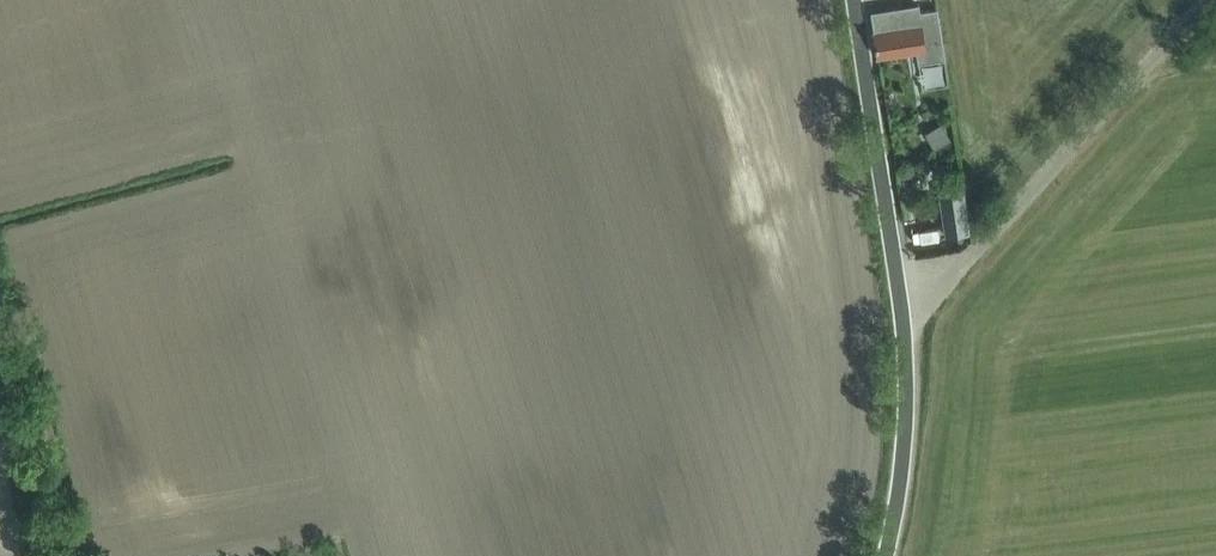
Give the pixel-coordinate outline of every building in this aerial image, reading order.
[(876,9),(871,10),(878,55),(902,51),(918,49),(920,61),(946,57),(944,43),(937,7),(937,6),(922,9),(921,2),(899,6),(895,6),(876,9)] [(970,230),(964,185),(939,188),(945,233),(970,230)]
